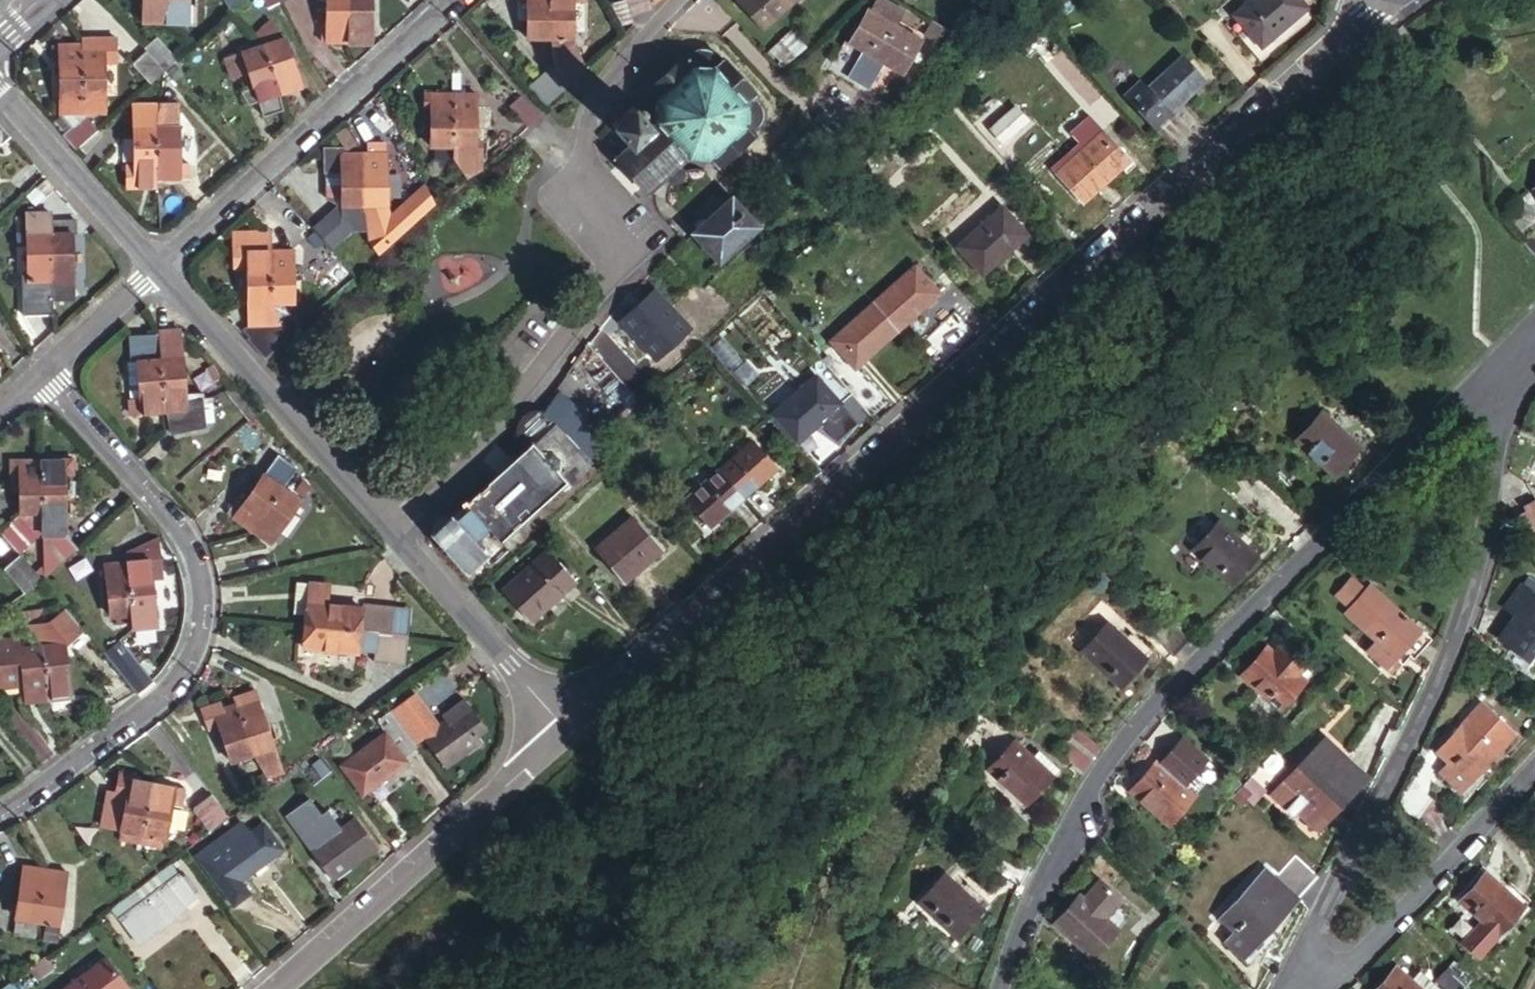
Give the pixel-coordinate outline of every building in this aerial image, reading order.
[(231,10),(242,0),(223,0),(231,10)] [(263,8),(276,2),(275,0),(259,0),(263,8)] [(351,42),(350,41),(347,0),(325,0),(327,31),(323,31),(324,44),(351,42)] [(351,42),(372,40),(370,0),(347,0),(350,41),(351,42)] [(516,5),(525,5),(527,41),(550,40),(546,0),(516,0),(516,5)] [(571,84),(574,80),(583,73),(572,38),(569,4),(580,3),(580,0),(546,0),(550,40),(553,73),(566,88),(571,84)] [(632,17),(626,0),(610,5),(622,27),(634,24),(632,17)] [(652,10),(647,0),(626,0),(632,17),(652,10)] [(664,0),(647,0),(652,10),(664,0)] [(738,2),(764,29),(796,0),(740,0),(738,2)] [(1297,0),(1251,0),(1233,16),(1261,46),(1304,8),(1297,0)] [(917,40),(866,10),(846,43),(898,72),(917,40)] [(262,46),(278,96),(299,90),(285,42),(268,23),(253,36),(262,46)] [(793,35),(771,53),(785,69),(806,50),(793,35)] [(113,36),(78,37),(78,45),(84,112),(106,111),(103,61),(114,60),(113,36)] [(527,41),(549,69),(553,73),(550,40),(527,41)] [(61,133),(76,150),(97,131),(84,115),(84,112),(78,45),(56,47),(60,115),(69,126),(61,133)] [(259,47),(241,53),(248,74),(251,86),(247,87),(252,104),(278,96),(262,46),(259,47)] [(687,53),(643,91),(645,94),(632,105),(631,104),(622,113),(621,111),(619,111),(616,110),(614,111),(612,113),(611,115),(611,117),(611,120),(612,122),(610,124),(628,144),(614,158),(646,194),(686,159),(705,160),(714,170),(752,136),(750,134),(756,128),(758,126),(761,121),(761,117),(761,111),(760,107),(757,103),(752,99),(754,96),(723,63),(721,64),(710,53),(705,49),(700,48),(695,49),(691,51),(687,53)] [(160,74),(162,72),(142,51),(127,65),(147,86),(160,74)] [(248,74),(241,53),(224,59),(231,80),(248,74)] [(1203,81),(1181,57),(1147,87),(1169,111),(1203,81)] [(547,105),(566,88),(553,73),(549,69),(529,86),(547,105)] [(1169,111),(1147,87),(1130,102),(1157,133),(1175,117),(1169,111)] [(474,96),(452,97),(454,149),(455,165),(455,168),(467,182),(480,172),(482,148),(475,148),(474,96)] [(454,149),(452,97),(425,98),(425,109),(430,109),(431,150),(434,150),(454,149)] [(540,117),(523,97),(510,110),(528,129),(539,118),(540,117)] [(158,114),(159,104),(134,106),(134,129),(158,128),(158,114)] [(1025,121),(1015,108),(990,130),(1001,142),(1025,121)] [(179,114),(158,114),(158,128),(179,128),(179,114)] [(345,126),(335,135),(346,152),(356,146),(354,137),(345,126)] [(1,143),(8,136),(0,127),(0,143),(1,143)] [(128,182),(159,181),(158,128),(134,129),(136,166),(128,167),(128,182)] [(158,128),(159,181),(189,179),(189,165),(180,166),(179,128),(158,128)] [(1127,161),(1101,132),(1055,174),(1080,203),(1127,161)] [(454,149),(434,150),(435,169),(455,168),(455,165),(454,149)] [(352,233),(364,231),(362,205),(360,204),(358,154),(335,155),(335,151),(320,152),(320,174),(336,174),(337,207),(325,218),(343,241),(352,233)] [(362,205),(382,205),(380,153),(358,154),(360,204),(362,205)] [(898,173),(887,162),(867,182),(878,193),(898,173)] [(364,240),(379,259),(396,244),(436,205),(427,185),(390,215),(382,205),(362,205),(364,231),(364,240)] [(759,228),(731,198),(695,231),(722,261),(759,228)] [(36,208),(29,208),(22,209),(25,276),(18,277),(19,315),(48,313),(48,283),(44,227),(37,228),(36,208)] [(43,208),(36,208),(37,228),(44,227),(43,208)] [(1025,236),(1000,208),(954,248),(980,277),(1025,236)] [(312,230),(331,252),(343,241),(325,218),(312,230)] [(44,227),(48,283),(70,282),(67,226),(44,227)] [(272,232),(269,230),(232,232),(233,239),(270,237),(272,232)] [(1523,247),(1534,259),(1534,236),(1523,247)] [(248,302),(270,302),(270,301),(268,249),(270,237),(233,239),(234,270),(246,270),(248,302)] [(270,301),(270,302),(291,301),(289,249),(268,249),(270,301)] [(912,268),(870,305),(895,332),(937,295),(912,268)] [(691,334),(652,293),(621,324),(659,364),(691,334)] [(264,362),(286,342),(270,302),(248,302),(248,329),(238,332),(264,362)] [(895,332),(870,305),(828,342),(852,370),(895,332)] [(178,331),(158,331),(157,333),(163,410),(167,410),(169,432),(205,429),(203,401),(191,401),(191,394),(184,394),(178,331)] [(131,412),(163,410),(157,333),(125,336),(131,412)] [(814,377),(771,415),(796,443),(839,404),(814,377)] [(572,408),(557,391),(539,414),(551,427),(572,408)] [(551,427),(586,468),(601,453),(610,444),(574,405),(572,408),(551,427)] [(465,571),(586,468),(551,427),(539,414),(520,431),(531,445),(447,517),(440,517),(434,523),(431,533),(465,571)] [(1362,450),(1338,427),(1325,414),(1298,444),(1335,479),(1362,450)] [(1349,416),(1338,427),(1362,450),(1373,439),(1349,416)] [(1221,432),(1215,439),(1221,445),(1228,438),(1221,432)] [(1221,445),(1215,439),(1209,446),(1215,452),(1221,445)] [(720,471),(743,496),(775,468),(751,443),(720,471)] [(251,533),(283,493),(298,471),(280,458),(244,507),(239,504),(229,518),(251,533)] [(40,580),(77,548),(67,537),(64,473),(71,473),(70,460),(41,462),(40,536),(40,580)] [(41,462),(9,464),(10,483),(20,483),(21,496),(22,513),(0,532),(0,533),(20,556),(40,536),(41,462)] [(710,526),(743,496),(720,471),(686,500),(710,526)] [(11,497),(21,496),(20,483),(10,483),(11,497)] [(301,505),(283,493),(251,533),(270,547),(301,505)] [(1223,493),(1205,514),(1218,525),(1239,544),(1244,538),(1257,523),(1223,493)] [(1528,545),(1534,541),(1534,506),(1524,513),(1528,517),(1515,524),(1528,545)] [(659,550),(629,517),(593,549),(623,582),(659,550)] [(1239,544),(1218,525),(1192,553),(1231,587),(1257,559),(1256,559),(1239,544)] [(160,578),(157,537),(126,552),(127,563),(130,614),(152,612),(149,579),(160,578)] [(1244,538),(1239,544),(1256,559),(1261,553),(1244,538)] [(573,580),(546,550),(502,590),(530,619),(573,580)] [(130,614),(127,563),(104,564),(108,616),(130,614)] [(1360,630),(1387,601),(1369,584),(1363,590),(1349,577),(1333,594),(1347,607),(1342,613),(1360,630)] [(1520,589),(1532,598),(1534,594),(1534,582),(1529,578),(1520,589)] [(288,613),(303,615),(307,584),(292,582),(288,613)] [(303,615),(301,626),(392,637),(395,610),(356,605),(355,610),(322,607),(325,586),(307,584),(303,615)] [(1520,589),(1505,611),(1517,620),(1511,629),(1509,627),(1498,642),(1528,661),(1534,652),(1534,602),(1532,598),(1520,589)] [(1430,640),(1387,601),(1360,630),(1381,649),(1373,658),(1385,668),(1402,650),(1412,659),(1430,640)] [(50,609),(15,614),(24,627),(46,624),(51,619),(50,609)] [(46,624),(24,627),(40,646),(62,643),(79,629),(63,609),(51,619),(46,624)] [(1172,618),(1152,638),(1174,660),(1193,641),(1172,618)] [(1104,625),(1080,653),(1120,688),(1145,660),(1125,643),(1104,625)] [(406,659),(408,638),(392,637),(301,626),(298,647),(406,659)] [(1131,636),(1125,643),(1145,660),(1150,653),(1131,636)] [(115,638),(103,655),(136,694),(151,683),(153,681),(115,638)] [(46,697),(40,646),(17,649),(16,639),(0,641),(0,689),(21,686),(23,700),(46,697)] [(40,646),(46,697),(68,694),(62,643),(40,646)] [(1274,656),(1266,648),(1241,677),(1280,712),(1306,683),(1298,676),(1286,666),(1274,656)] [(1292,659),(1280,649),(1274,656),(1286,666),(1292,659)] [(1304,669),(1292,659),(1286,666),(1298,676),(1304,669)] [(1010,668),(1005,676),(1013,682),(1020,675),(1010,668)] [(1347,679),(1339,672),(1328,684),(1335,691),(1347,679)] [(1482,686),(1487,679),(1475,672),(1471,680),(1482,686)] [(1013,682),(1005,676),(999,683),(1007,690),(1013,682)] [(252,693),(230,700),(232,708),(255,701),(252,693)] [(415,696),(391,714),(415,745),(425,738),(424,736),(437,727),(415,696)] [(232,708),(248,758),(270,751),(255,701),(232,708)] [(469,703),(437,727),(424,736),(425,738),(445,766),(481,739),(477,733),(487,727),(469,703)] [(212,714),(219,712),(217,704),(200,710),(207,731),(217,728),(212,714)] [(1463,724),(1495,754),(1514,733),(1482,704),(1463,724)] [(227,765),(248,758),(232,708),(219,712),(212,714),(217,728),(227,765)] [(391,714),(390,710),(374,722),(382,734),(340,766),(363,797),(406,764),(401,757),(415,745),(391,714)] [(1458,794),(1495,754),(1463,724),(1436,752),(1449,764),(1457,772),(1447,783),(1458,794)] [(1098,748),(1075,730),(1056,755),(1079,772),(1098,748)] [(1311,754),(1344,786),(1357,772),(1324,741),(1311,754)] [(1051,778),(1034,762),(1013,743),(988,770),(1026,806),(1052,779),(1051,778)] [(270,751),(248,758),(248,760),(263,776),(274,767),(270,751)] [(1043,752),(1034,762),(1051,778),(1059,769),(1043,752)] [(1335,795),(1344,786),(1311,754),(1284,783),(1269,798),(1291,819),(1295,815),(1306,826),(1309,828),(1322,816),(1318,813),(1335,795)] [(1241,755),(1235,761),(1242,768),(1248,762),(1241,755)] [(1242,768),(1235,761),(1228,768),(1235,775),(1242,768)] [(1439,775),(1447,783),(1457,772),(1449,764),(1439,775)] [(1168,827),(1193,799),(1173,781),(1155,765),(1130,793),(1168,827)] [(140,834),(146,781),(134,779),(135,774),(114,772),(111,794),(122,795),(118,831),(140,834)] [(1173,781),(1193,799),(1199,793),(1179,775),(1173,781)] [(1245,784),(1239,791),(1246,798),(1252,804),(1264,790),(1252,777),(1248,781),(1245,784)] [(178,784),(146,781),(140,834),(142,834),(162,836),(167,798),(176,800),(178,784)] [(1420,821),(1437,802),(1417,783),(1399,803),(1420,821)] [(1239,805),(1246,798),(1239,791),(1232,798),(1233,799),(1239,805)] [(1342,802),(1335,795),(1318,813),(1322,816),(1309,828),(1313,832),(1342,802)] [(212,830),(228,818),(212,797),(196,809),(212,830)] [(306,799),(285,815),(333,877),(376,844),(354,816),(323,840),(309,823),(318,815),(306,799)] [(208,849),(205,846),(193,856),(234,906),(236,908),(252,896),(240,880),(280,848),(262,824),(249,834),(215,859),(208,849)] [(215,859),(249,834),(242,824),(208,849),(215,859)] [(1006,858),(996,878),(1017,888),(1027,869),(1006,858)] [(1246,889),(1278,919),(1299,897),(1315,876),(1297,858),(1277,880),(1265,869),(1246,889)] [(154,872),(113,902),(106,907),(116,920),(175,874),(167,863),(154,872)] [(43,873),(43,872),(21,869),(10,934),(29,938),(32,922),(35,922),(43,873)] [(65,876),(43,872),(43,873),(35,922),(56,926),(65,876)] [(1485,873),(1458,903),(1496,937),(1527,903),(1508,886),(1504,891),(1485,873)] [(175,874),(116,920),(137,946),(184,909),(181,904),(192,895),(175,874)] [(943,876),(916,904),(955,941),(982,913),(943,876)] [(1084,900),(1080,896),(1053,925),(1091,960),(1118,931),(1129,919),(1116,906),(1121,901),(1101,882),(1084,900)] [(1241,959),(1278,919),(1246,889),(1219,917),(1240,937),(1230,948),(1241,959)] [(1161,928),(1170,919),(1164,913),(1154,921),(1161,929),(1161,928)] [(1176,926),(1170,919),(1161,928),(1161,929),(1167,934),(1176,926)] [(870,947),(867,956),(876,959),(880,950),(870,947)] [(57,988),(116,988),(123,984),(100,955),(57,988)] [(876,959),(867,956),(864,963),(873,967),(876,959)] [(37,958),(29,964),(28,965),(25,967),(35,979),(47,971),(37,958)] [(1407,980),(1394,967),(1374,988),(1417,988),(1407,980)] [(1407,980),(1417,988),(1439,988),(1417,969),(1407,980)] [(1481,969),(1476,976),(1483,983),(1489,976),(1481,969)] [(1476,976),(1469,982),(1475,988),(1477,988),(1483,983),(1476,976)]
